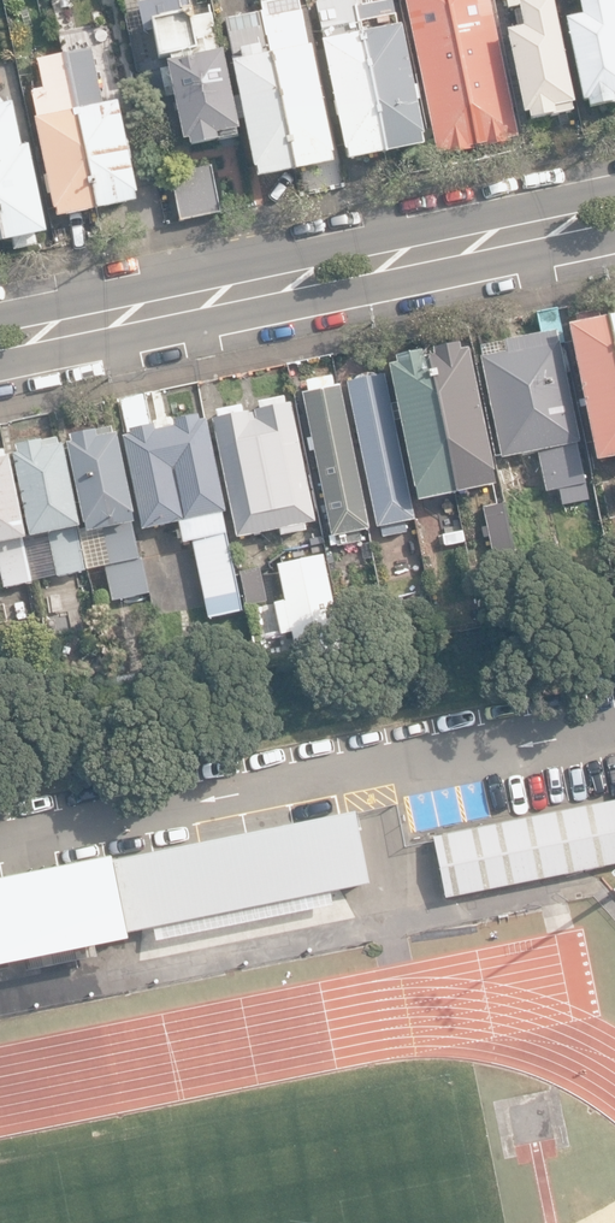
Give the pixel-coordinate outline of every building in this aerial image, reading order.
[(190,147),(216,141),(215,136),(238,131),(212,14),(194,18),(192,9),(182,11),(180,0),(151,0),(137,3),(143,32),(153,30),(159,60),(169,58),(170,64),(166,65),(183,141),(188,140),(190,147)] [(354,7),(351,8),(349,0),(320,0),(316,1),(325,42),(320,43),(346,163),(386,154),(354,7)] [(354,7),(386,154),(422,147),(420,137),(422,136),(393,0),(388,0),(354,7)] [(476,146),(447,0),(404,0),(436,157),(469,151),(468,148),(476,146)] [(476,146),(486,144),(487,147),(506,143),(506,140),(516,138),(488,0),(447,0),(476,146)] [(529,122),(569,114),(568,105),(572,105),(550,0),(506,0),(508,10),(517,8),(522,30),(506,33),(523,115),(527,115),(529,122)] [(587,110),(614,104),(614,20),(611,0),(577,0),(581,18),(564,21),(582,103),(586,103),(587,110)] [(225,20),(256,180),(330,166),(300,10),(264,17),(263,12),(225,20)] [(134,194),(136,193),(117,103),(101,106),(96,83),(108,80),(105,65),(94,67),(90,49),(64,54),(97,210),(135,201),(134,194)] [(97,210),(64,54),(37,60),(43,89),(31,92),(37,120),(35,121),(54,211),(57,211),(58,218),(97,210)] [(3,242),(46,233),(28,147),(22,148),(13,105),(4,107),(2,95),(0,96),(0,227),(3,242)] [(157,187),(168,184),(162,161),(151,164),(157,187)] [(172,175),(181,221),(219,213),(210,167),(172,175)] [(596,462),(614,458),(614,307),(611,308),(613,317),(600,319),(598,310),(574,315),(577,325),(567,327),(596,462)] [(480,357),(501,459),(537,452),(546,492),(558,490),(561,506),(588,500),(576,444),(581,443),(560,345),(565,344),(557,308),(536,313),(540,333),(503,341),(505,352),(480,357)] [(418,502),(496,485),(466,350),(459,352),(457,344),(431,350),(433,357),(422,360),(420,352),(395,358),(397,365),(388,367),(418,502)] [(310,390),(302,392),(333,546),(365,539),(363,530),(370,529),(341,384),(334,386),(332,374),(307,379),(310,390)] [(347,383),(377,528),(381,527),(383,537),(408,532),(406,522),(413,520),(382,375),(375,376),(374,374),(354,378),(354,382),(347,383)] [(122,437),(142,530),(179,523),(183,543),(193,541),(208,615),(242,608),(222,512),(225,512),(206,419),(198,421),(197,415),(172,420),(173,427),(155,431),(154,425),(151,426),(144,393),(119,398),(127,436),(122,437)] [(212,420),(236,538),(279,529),(281,536),(306,531),(305,524),(315,522),(291,403),(285,404),(283,398),(257,403),(258,409),(253,410),(254,413),(248,414),(248,411),(242,412),(241,406),(215,412),(217,419),(212,420)] [(96,531),(112,601),(148,593),(132,523),(136,522),(116,434),(114,435),(112,426),(69,436),(71,443),(67,444),(87,533),(96,531)] [(49,534),(58,577),(85,572),(77,528),(79,528),(62,445),(44,449),(42,441),(15,447),(17,454),(12,455),(29,538),(49,534)] [(4,588),(33,582),(7,457),(0,458),(0,569),(4,588)] [(482,508),(495,563),(515,559),(503,503),(482,508)] [(327,547),(322,523),(310,526),(315,550),(327,547)] [(446,545),(465,541),(463,531),(444,534),(446,545)] [(292,632),(297,660),(340,652),(323,556),(277,564),(284,600),(274,602),(280,634),(292,632)] [(239,574),(243,594),(260,591),(256,570),(239,574)] [(416,622),(420,638),(435,634),(431,618),(416,622)] [(614,865),(614,802),(435,839),(435,842),(447,900),(614,865)] [(129,935),(154,930),(371,887),(356,813),(114,862),(129,935)] [(131,945),(129,935),(114,862),(0,885),(0,971),(131,945)]
